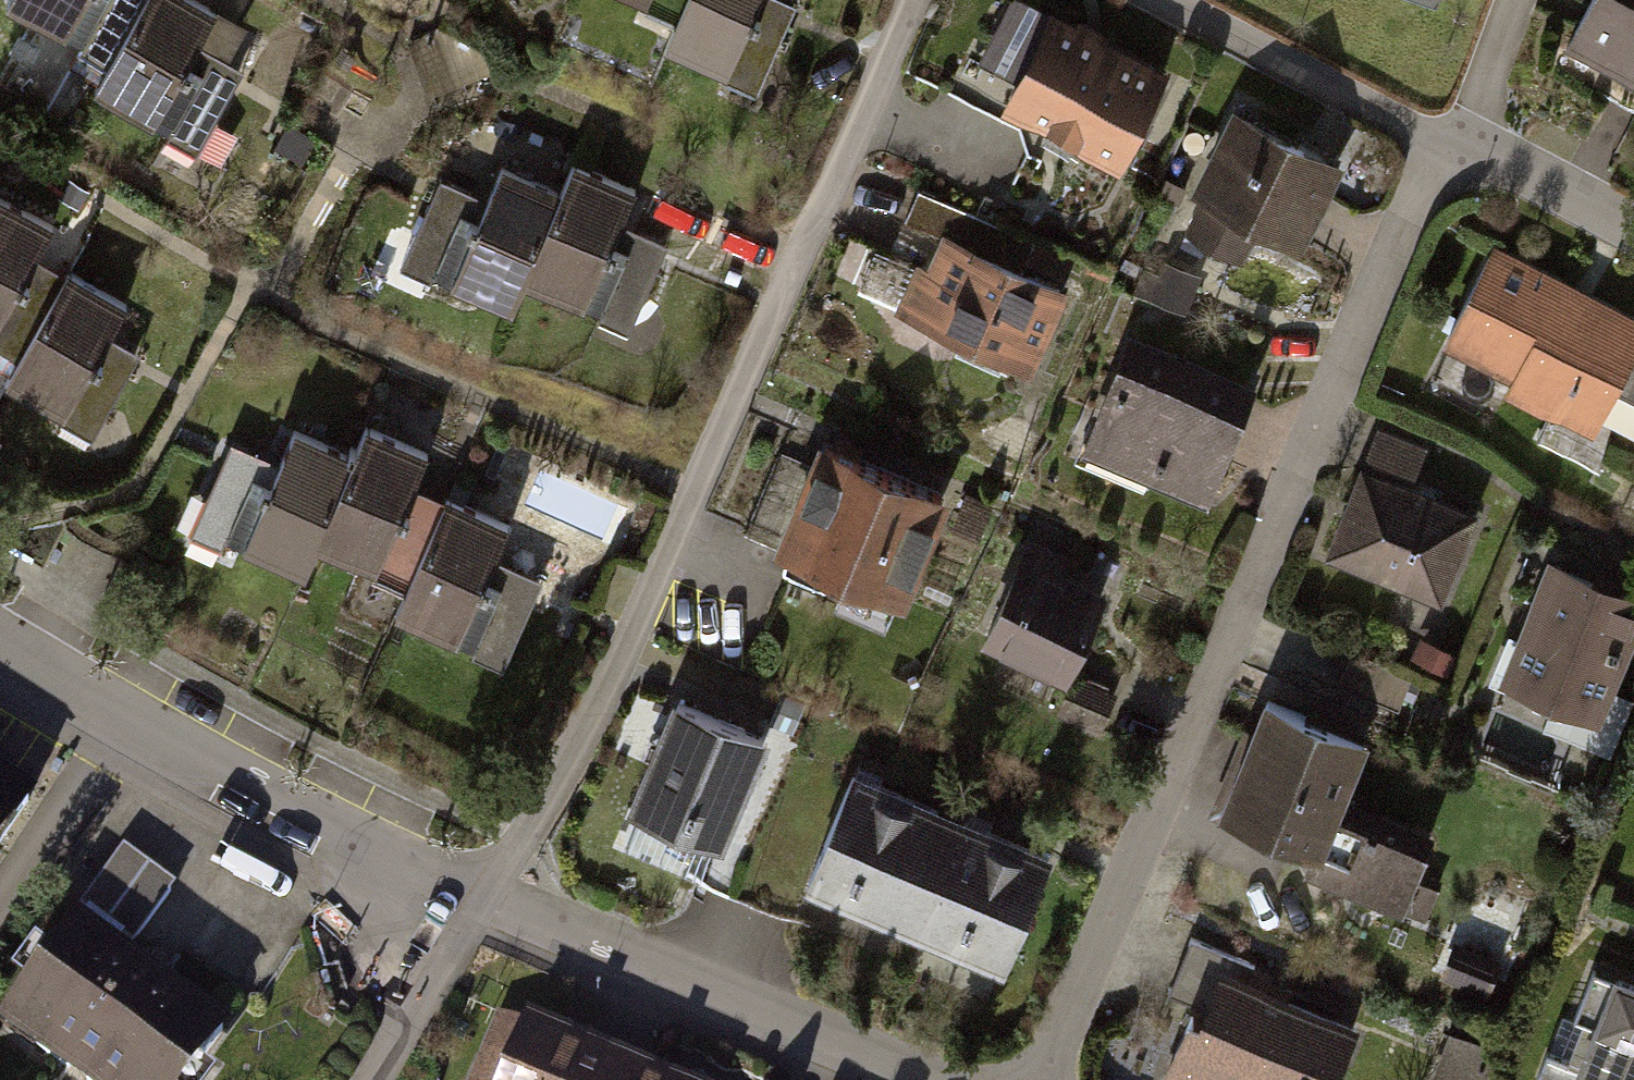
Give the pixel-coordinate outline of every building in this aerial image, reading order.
[(5,14),(75,51),(59,82),(199,157),(243,74),(192,47),(206,22),(164,0),(13,0),(5,14)] [(666,45),(728,71),(749,22),(756,25),(760,17),(752,14),(758,0),(685,0),(666,45)] [(1049,10),(1030,0),(1008,0),(979,58),(1017,78),(1049,10)] [(1564,52),(1633,88),(1633,0),(1591,0),(1564,52)] [(1091,30),(1049,10),(1017,78),(1003,105),(1119,162),(1166,66),(1091,30)] [(1347,178),(1235,120),(1190,206),(1302,264),(1347,178)] [(635,187),(575,161),(525,279),(602,311),(627,251),(611,244),(635,187)] [(512,308),(561,192),(500,167),(477,220),(459,213),(433,275),(512,308)] [(944,230),(1023,264),(1034,240),(918,190),(908,215),(944,230)] [(19,283),(27,287),(31,281),(23,278),(52,224),(0,196),(0,319),(19,283)] [(1023,264),(944,230),(929,265),(917,259),(894,311),(957,338),(952,349),(999,369),(1004,357),(1036,370),(1072,285),(1023,264)] [(1489,242),(1437,342),(1504,376),(1496,390),(1589,438),(1614,389),(1633,350),(1633,316),(1489,242)] [(125,302),(68,271),(8,383),(65,414),(90,366),(97,370),(102,360),(96,357),(125,302)] [(7,308),(0,320),(0,366),(10,371),(36,323),(7,308)] [(1254,380),(1130,328),(1080,446),(1204,498),(1254,380)] [(1614,389),(1633,399),(1633,350),(1614,389)] [(367,427),(318,544),(377,568),(398,519),(405,522),(409,513),(403,510),(427,452),(367,427)] [(226,539),(305,573),(358,448),(350,445),(346,452),(294,430),(271,485),(253,477),(226,539)] [(952,490),(824,436),(781,537),(909,591),(952,490)] [(629,508),(538,466),(519,506),(610,548),(629,508)] [(1480,532),(1359,482),(1327,559),(1448,609),(1480,532)] [(446,498),(395,613),(475,648),(502,588),(484,580),(508,525),(446,498)] [(1114,587),(1026,548),(986,637),(1074,676),(1114,587)] [(1548,574),(1497,689),(1600,735),(1633,658),(1633,612),(1548,574)] [(1373,753),(1269,709),(1214,836),(1409,919),(1433,864),(1342,825),(1373,753)] [(774,752),(671,710),(625,822),(729,864),(774,752)] [(30,793),(0,773),(0,838),(30,793)] [(1057,872),(855,785),(807,895),(1009,983),(1057,872)] [(6,1025),(79,1079),(192,1079),(229,1030),(84,922),(6,1025)] [(1219,965),(1170,1079),(1344,1079),(1366,1027),(1219,965)] [(1613,991),(1575,1079),(1633,1079),(1633,1000),(1613,991)] [(500,1028),(479,1079),(624,1079),(500,1028)]
